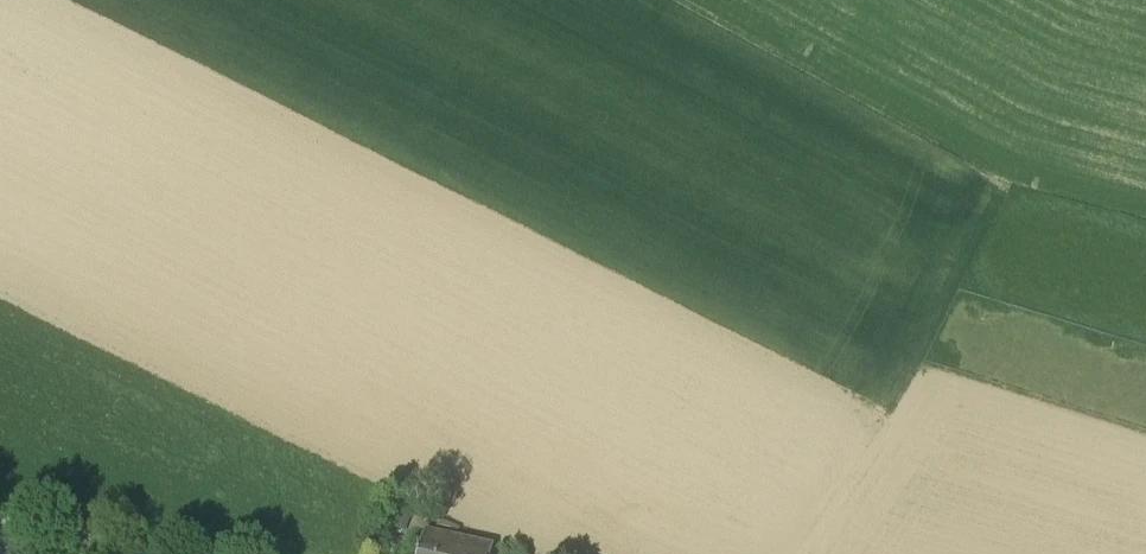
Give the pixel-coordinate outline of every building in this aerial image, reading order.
[(393,529),(406,533),(411,520),(398,516),(393,529)] [(493,549),(424,533),(419,553),(492,553),(493,549)]
